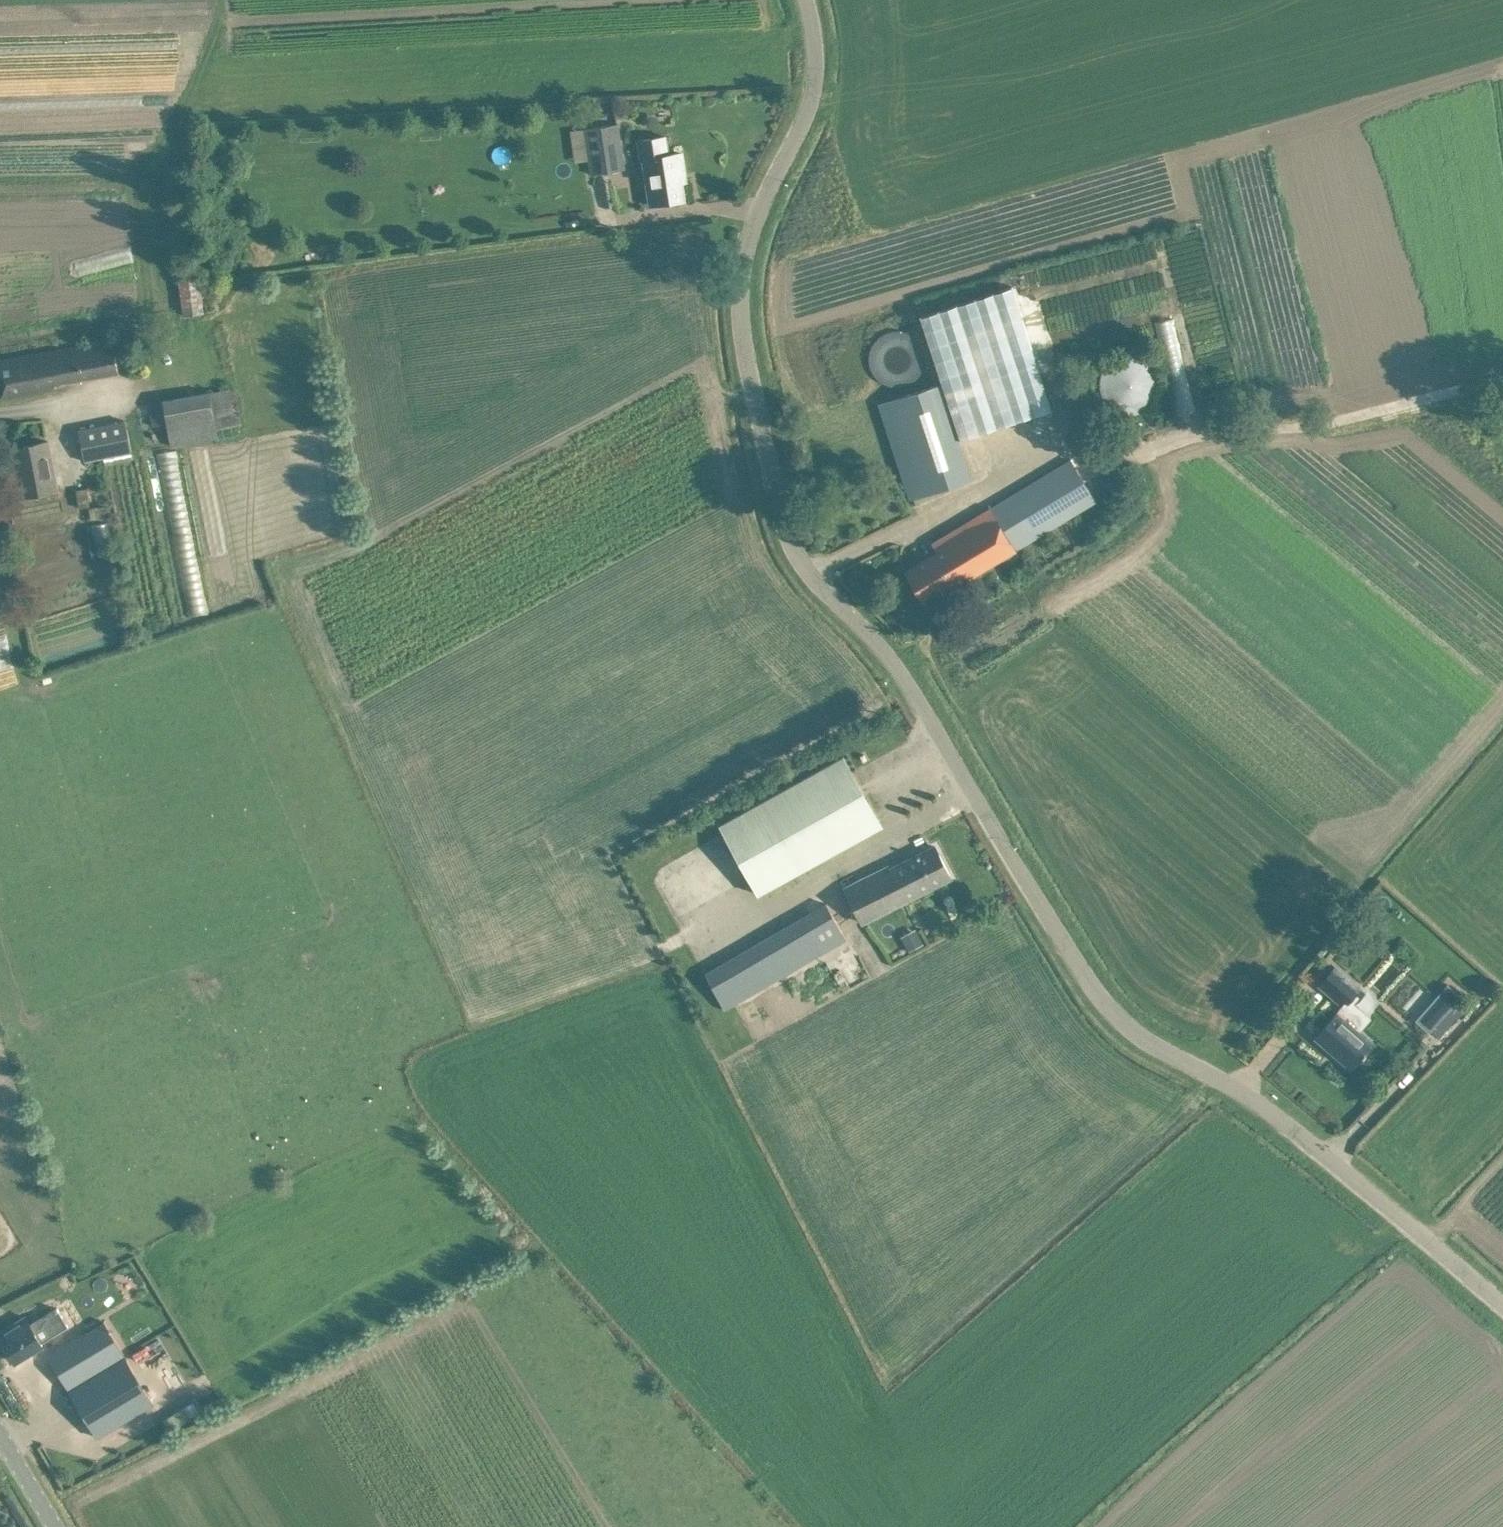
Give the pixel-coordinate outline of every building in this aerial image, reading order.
[(584,128),(591,174),(625,169),(618,123),(584,128)] [(666,136),(637,140),(640,158),(641,158),(643,158),(650,204),(652,204),(664,202),(684,199),(680,178),(679,178),(678,172),(684,172),(681,152),(669,154),(666,136)] [(199,276),(178,279),(183,315),(204,312),(199,276)] [(1010,287),(918,318),(941,383),(959,439),(1050,409),(1010,287)] [(122,342),(138,340),(137,329),(114,333),(115,340),(0,360),(0,389),(2,398),(3,398),(3,397),(55,387),(54,383),(118,372),(116,353),(124,352),(122,342)] [(1161,383),(1161,379),(1160,374),(1158,370),(1155,365),(1152,361),(1148,358),(1143,356),(1138,354),(1133,353),(1127,353),(1123,354),(1119,356),(1115,357),(1111,360),(1108,363),(1105,367),(1103,371),(1101,376),(1100,381),(1100,387),(1101,392),(1103,397),(1106,401),(1109,405),(1113,408),(1116,410),(1120,412),(1124,413),(1129,414),(1134,414),(1139,413),(1144,411),(1149,408),(1153,404),(1156,400),(1158,396),(1160,391),(1161,387),(1161,383)] [(898,397),(879,403),(902,473),(910,498),(929,492),(972,478),(959,439),(941,383),(898,397)] [(242,423),(235,387),(148,402),(152,426),(167,424),(171,446),(218,438),(216,427),(242,423)] [(84,459),(131,452),(126,421),(79,429),(84,459)] [(1007,436),(1028,432),(1026,423),(1006,427),(1007,436)] [(58,489),(48,440),(12,448),(22,496),(58,489)] [(1073,461),(950,532),(933,542),(938,551),(906,570),(925,601),(953,585),(954,586),(971,576),(992,564),(991,562),(1000,557),(1001,559),(1097,502),(1073,461)] [(719,823),(759,894),(883,824),(844,754),(719,823)] [(888,866),(845,888),(862,922),(951,876),(936,845),(890,869),(888,866)] [(705,971),(726,1007),(846,938),(826,901),(705,971)] [(1348,944),(1357,934),(1346,925),(1337,935),(1348,944)] [(918,932),(903,941),(909,951),(924,942),(918,932)] [(1343,1005),(1316,1037),(1351,1067),(1362,1054),(1363,1055),(1366,1052),(1365,1051),(1373,1041),(1360,1031),(1372,1016),(1354,1002),(1359,996),(1356,993),(1360,987),(1336,966),(1320,985),(1343,1005)] [(1449,1007),(1457,998),(1460,995),(1447,983),(1436,996),(1449,1007)] [(58,1307),(30,1324),(25,1316),(0,1331),(0,1335),(15,1361),(42,1344),(41,1342),(68,1325),(58,1307)] [(97,1309),(94,1311),(77,1321),(84,1333),(48,1354),(98,1436),(154,1403),(132,1367),(154,1354),(147,1342),(125,1355),(104,1320),(112,1315),(107,1307),(99,1311),(97,1309)]
